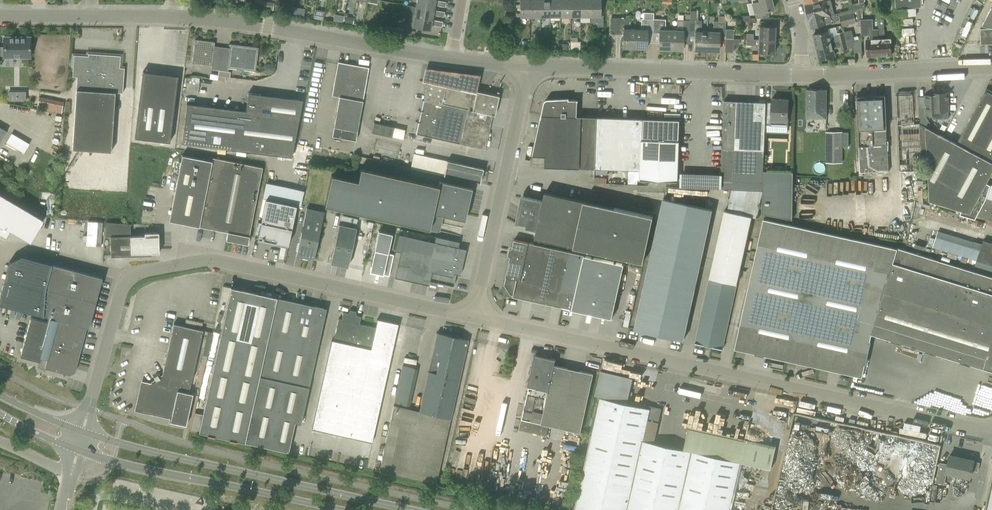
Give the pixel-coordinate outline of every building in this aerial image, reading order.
[(254,6),(254,7),(263,9),(263,8),(264,0),(255,0),(254,6)] [(277,0),(276,0),(274,9),(287,12),(289,2),(277,0)] [(416,7),(434,10),(435,5),(445,7),(446,2),(436,0),(434,0),(417,0),(416,7)] [(519,17),(529,17),(530,0),(519,0),(519,17)] [(529,17),(539,17),(540,0),(530,0),(529,17)] [(539,17),(549,17),(550,0),(540,0),(539,17)] [(549,17),(559,17),(560,0),(550,0),(549,17)] [(559,17),(569,17),(570,0),(560,0),(559,17)] [(569,17),(579,17),(580,0),(570,0),(569,17)] [(579,17),(589,17),(590,0),(580,0),(579,17)] [(589,17),(600,16),(600,0),(590,0),(589,17)] [(756,18),(770,17),(768,10),(773,9),(771,0),(751,0),(756,18)] [(808,14),(813,12),(813,14),(819,13),(820,18),(825,16),(826,19),(835,16),(834,14),(831,0),(827,0),(806,5),(808,14)] [(896,16),(916,15),(916,7),(921,7),(921,0),(896,0),(896,16)] [(268,9),(273,9),(274,2),(265,1),(264,8),(268,9)] [(848,5),(849,10),(850,11),(860,8),(859,8),(866,6),(864,1),(848,5)] [(303,16),(305,8),(290,5),(288,13),(303,16)] [(409,6),(408,16),(432,20),(433,15),(444,17),(444,12),(434,10),(416,7),(409,6)] [(813,12),(808,14),(812,27),(832,22),(836,21),(840,19),(842,26),(860,20),(860,8),(850,11),(849,10),(834,14),(835,16),(826,19),(825,16),(820,18),(819,13),(813,14),(813,12)] [(991,8),(982,25),(991,27),(991,8)] [(315,9),(314,17),(322,18),(324,10),(315,9)] [(708,51),(708,31),(701,31),(701,20),(698,20),(698,10),(690,10),(690,14),(690,20),(691,20),(691,33),(695,33),(694,43),(694,50),(708,51)] [(344,15),(343,22),(353,23),(354,17),(344,15)] [(708,31),(708,51),(718,51),(719,34),(725,34),(725,21),(724,15),(718,15),(718,21),(713,21),(713,32),(708,31)] [(432,20),(408,16),(406,26),(430,30),(431,25),(442,27),(443,22),(432,20)] [(622,48),(636,48),(636,29),(629,29),(629,18),(611,17),(610,33),(623,34),(622,48)] [(872,25),(861,25),(861,35),(872,35),(872,36),(874,36),(874,39),(867,40),(868,56),(879,55),(878,17),(877,17),(878,29),(872,29),(872,25)] [(884,17),(878,17),(879,55),(892,55),(891,38),(883,39),(883,36),(884,36),(884,17)] [(647,31),(654,32),(654,19),(641,18),(641,29),(636,29),(636,48),(646,49),(647,31)] [(658,49),(672,50),(672,30),(665,30),(665,19),(654,19),(654,32),(659,32),(658,49)] [(683,33),(691,33),(691,20),(690,20),(677,19),(677,30),(672,30),(672,50),(682,50),(683,33)] [(759,39),(758,39),(774,40),(775,27),(768,27),(759,26),(759,39)] [(980,29),(981,44),(991,44),(991,28),(980,29)] [(726,29),(725,38),(733,38),(734,29),(726,29)] [(828,31),(813,35),(817,48),(846,41),(843,31),(838,33),(838,34),(830,36),(828,31)] [(733,38),(725,38),(725,52),(733,52),(733,44),(739,44),(739,39),(733,38)] [(30,39),(6,39),(4,39),(4,46),(0,46),(0,55),(4,55),(4,57),(30,57),(30,39)] [(746,39),(746,45),(758,45),(758,53),(774,53),(774,40),(758,39),(759,39),(753,39),(746,39)] [(195,40),(192,63),(211,65),(211,69),(218,70),(220,70),(221,59),(213,58),(214,45),(215,42),(195,40)] [(846,41),(817,48),(820,59),(835,56),(833,47),(835,47),(835,48),(841,47),(842,50),(847,48),(846,41)] [(221,59),(220,70),(228,71),(228,68),(255,71),(258,47),(231,44),(230,47),(229,60),(221,59)] [(77,77),(72,149),(111,151),(116,92),(123,93),(124,72),(119,72),(121,55),(88,53),(88,56),(74,55),(72,77),(77,77)] [(339,97),(332,136),(356,140),(368,69),(338,64),(332,95),(339,97)] [(423,80),(428,81),(446,85),(445,86),(476,93),(476,91),(481,73),(425,66),(423,80)] [(143,71),(138,115),(155,117),(160,73),(143,71)] [(177,74),(160,73),(155,117),(172,119),(177,74)] [(476,93),(445,86),(446,85),(428,81),(424,100),(416,134),(485,149),(493,115),(494,115),(499,96),(476,91),(476,93)] [(807,89),(807,118),(827,118),(827,89),(807,89)] [(955,213),(975,219),(977,215),(991,219),(991,199),(987,197),(991,185),(987,183),(991,173),(991,94),(985,90),(957,144),(926,127),(929,201),(957,209),(955,213)] [(925,106),(926,115),(933,115),(933,119),(949,118),(947,92),(932,93),(932,95),(925,96),(925,106)] [(187,103),(182,143),(292,157),(303,99),(248,93),(246,111),(187,103)] [(913,94),(896,95),(900,170),(922,169),(919,124),(914,124),(913,94)] [(857,96),(860,172),(889,171),(886,95),(857,96)] [(36,108),(62,113),(64,101),(39,96),(36,108)] [(545,167),(640,170),(641,139),(642,140),(643,119),(578,117),(578,100),(548,99),(546,100),(545,101),(544,102),(533,156),(546,156),(545,167)] [(771,125),(788,126),(789,99),(772,99),(771,125)] [(732,189),(763,191),(763,190),(762,213),(780,217),(793,219),(793,172),(764,171),(766,102),(737,101),(724,101),(721,181),(721,189),(732,189)] [(172,119),(155,117),(138,115),(135,138),(170,142),(172,119)] [(642,140),(679,141),(680,120),(643,119),(642,140)] [(372,132),(392,137),(394,127),(374,122),(372,132)] [(790,133),(769,132),(769,139),(790,139),(791,125),(790,125),(790,133)] [(848,132),(842,132),(827,132),(826,162),(842,162),(842,147),(848,147),(848,132)] [(6,142),(24,153),(29,143),(11,133),(6,142)] [(679,141),(642,140),(641,139),(640,170),(640,180),(677,181),(679,141)] [(228,232),(226,240),(248,244),(263,167),(213,158),(212,161),(182,155),(169,220),(228,232)] [(447,160),(444,175),(480,183),(483,168),(447,160)] [(433,213),(435,213),(465,220),(472,188),(439,181),(438,185),(360,168),(358,181),(331,175),(324,206),(429,229),(433,213)] [(654,216),(659,196),(634,190),(630,210),(546,192),(544,201),(523,196),(518,223),(526,225),(526,228),(537,230),(536,238),(644,262),(654,216)] [(29,241),(42,218),(0,193),(0,233),(4,236),(9,229),(29,241)] [(659,196),(654,216),(660,217),(635,329),(684,340),(713,209),(664,198),(664,197),(659,196)] [(257,238),(288,245),(296,206),(266,199),(257,238)] [(752,216),(728,211),(724,210),(695,343),(723,349),(752,216)] [(358,226),(359,217),(343,215),(342,224),(358,226)] [(296,255),(314,259),(322,220),(305,216),(296,255)] [(898,248),(764,219),(735,348),(862,377),(872,334),(991,371),(991,277),(898,248)] [(159,252),(159,245),(159,232),(144,233),(145,235),(130,236),(130,224),(107,222),(105,236),(110,236),(111,257),(151,255),(151,253),(159,252)] [(331,263),(348,267),(357,227),(339,224),(331,263)] [(374,250),(371,265),(369,272),(383,275),(389,276),(394,255),(388,253),(392,234),(378,231),(374,250)] [(983,240),(982,244),(938,231),(933,247),(948,252),(976,260),(975,265),(991,271),(991,243),(983,240)] [(430,280),(453,285),(456,274),(453,273),(459,248),(404,236),(395,277),(429,284),(430,280)] [(513,297),(562,308),(565,294),(565,295),(567,286),(577,288),(585,255),(529,243),(514,239),(512,248),(511,248),(510,249),(508,254),(509,256),(511,256),(506,277),(507,277),(505,284),(511,294),(514,294),(513,297)] [(916,243),(913,250),(924,254),(927,246),(916,243)] [(52,264),(21,255),(8,263),(0,294),(0,304),(43,315),(48,317),(47,321),(31,317),(20,356),(39,361),(46,363),(45,368),(46,368),(70,375),(75,371),(87,327),(89,328),(102,277),(52,264)] [(565,294),(562,308),(612,318),(624,264),(585,255),(577,288),(567,286),(565,295),(565,294)] [(319,302),(313,301),(312,305),(231,287),(199,432),(288,452),(295,422),(301,424),(326,308),(318,306),(319,302)] [(356,316),(354,316),(355,312),(351,311),(350,315),(348,314),(348,313),(343,312),(342,319),(339,318),(334,340),(332,340),(312,429),(372,442),(398,324),(378,320),(376,327),(360,323),(361,316),(357,315),(356,316)] [(165,333),(171,334),(162,374),(169,376),(167,387),(142,382),(136,410),(171,417),(170,421),(186,425),(193,394),(189,393),(203,330),(168,322),(165,333)] [(208,331),(202,355),(207,356),(212,332),(208,331)] [(437,333),(431,356),(441,359),(438,373),(428,371),(419,411),(394,405),(379,471),(436,484),(468,340),(437,333)] [(530,383),(520,429),(547,435),(550,425),(581,432),(594,374),(555,365),(556,359),(535,355),(529,383),(530,383)] [(200,387),(205,363),(201,362),(195,386),(200,387)] [(394,403),(409,406),(418,369),(402,365),(394,403)] [(743,462),(684,449),(654,442),(661,408),(628,401),(633,378),(601,371),(596,396),(601,397),(576,509),(733,509),(743,462)] [(938,396),(935,403),(943,406),(946,398),(938,396)] [(942,446),(942,444),(877,429),(876,433),(882,434),(881,437),(894,440),(894,442),(925,449),(926,443),(942,446)] [(980,462),(974,461),(974,460),(950,455),(948,464),(940,462),(935,482),(944,484),(946,472),(970,477),(972,470),(978,471),(980,462)]
